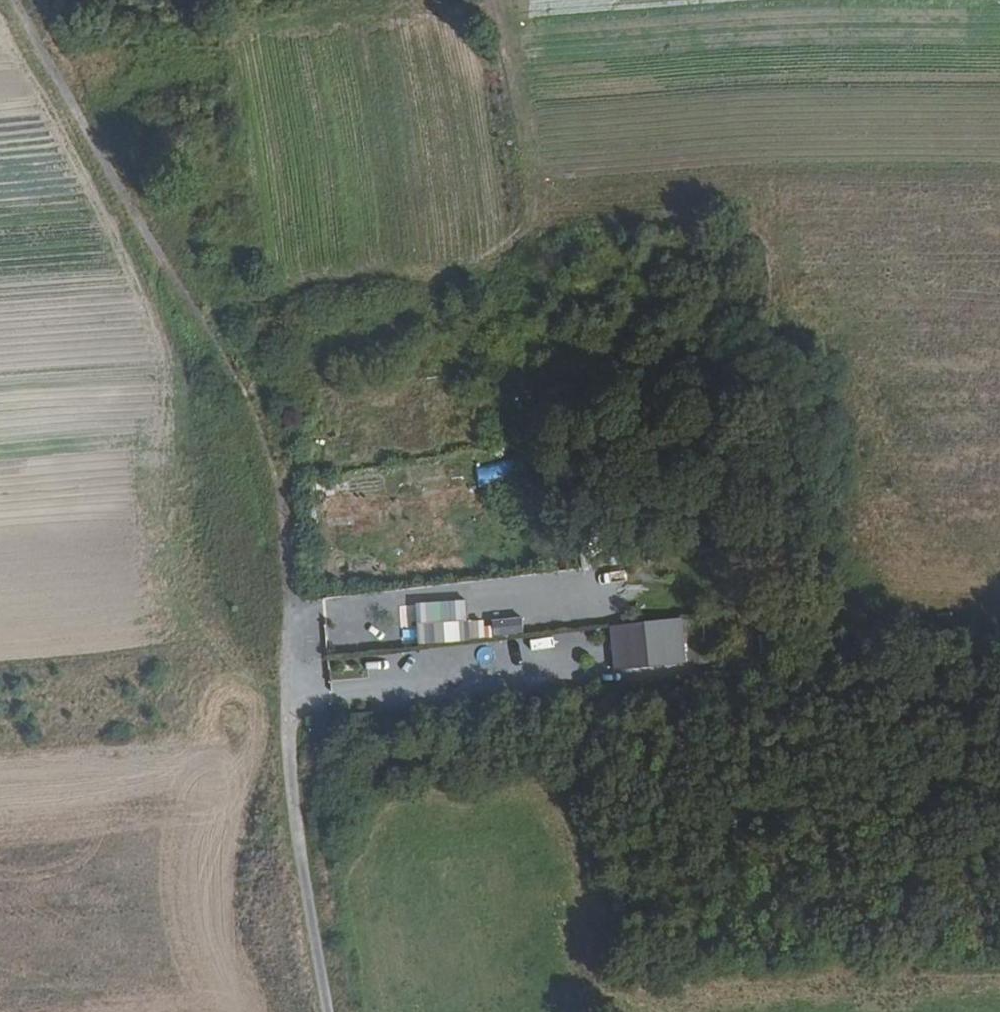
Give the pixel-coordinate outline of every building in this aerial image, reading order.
[(417,601),(418,641),(483,639),(483,623),(463,624),(462,600),(417,601)] [(660,665),(659,620),(627,621),(629,666),(660,665)]
